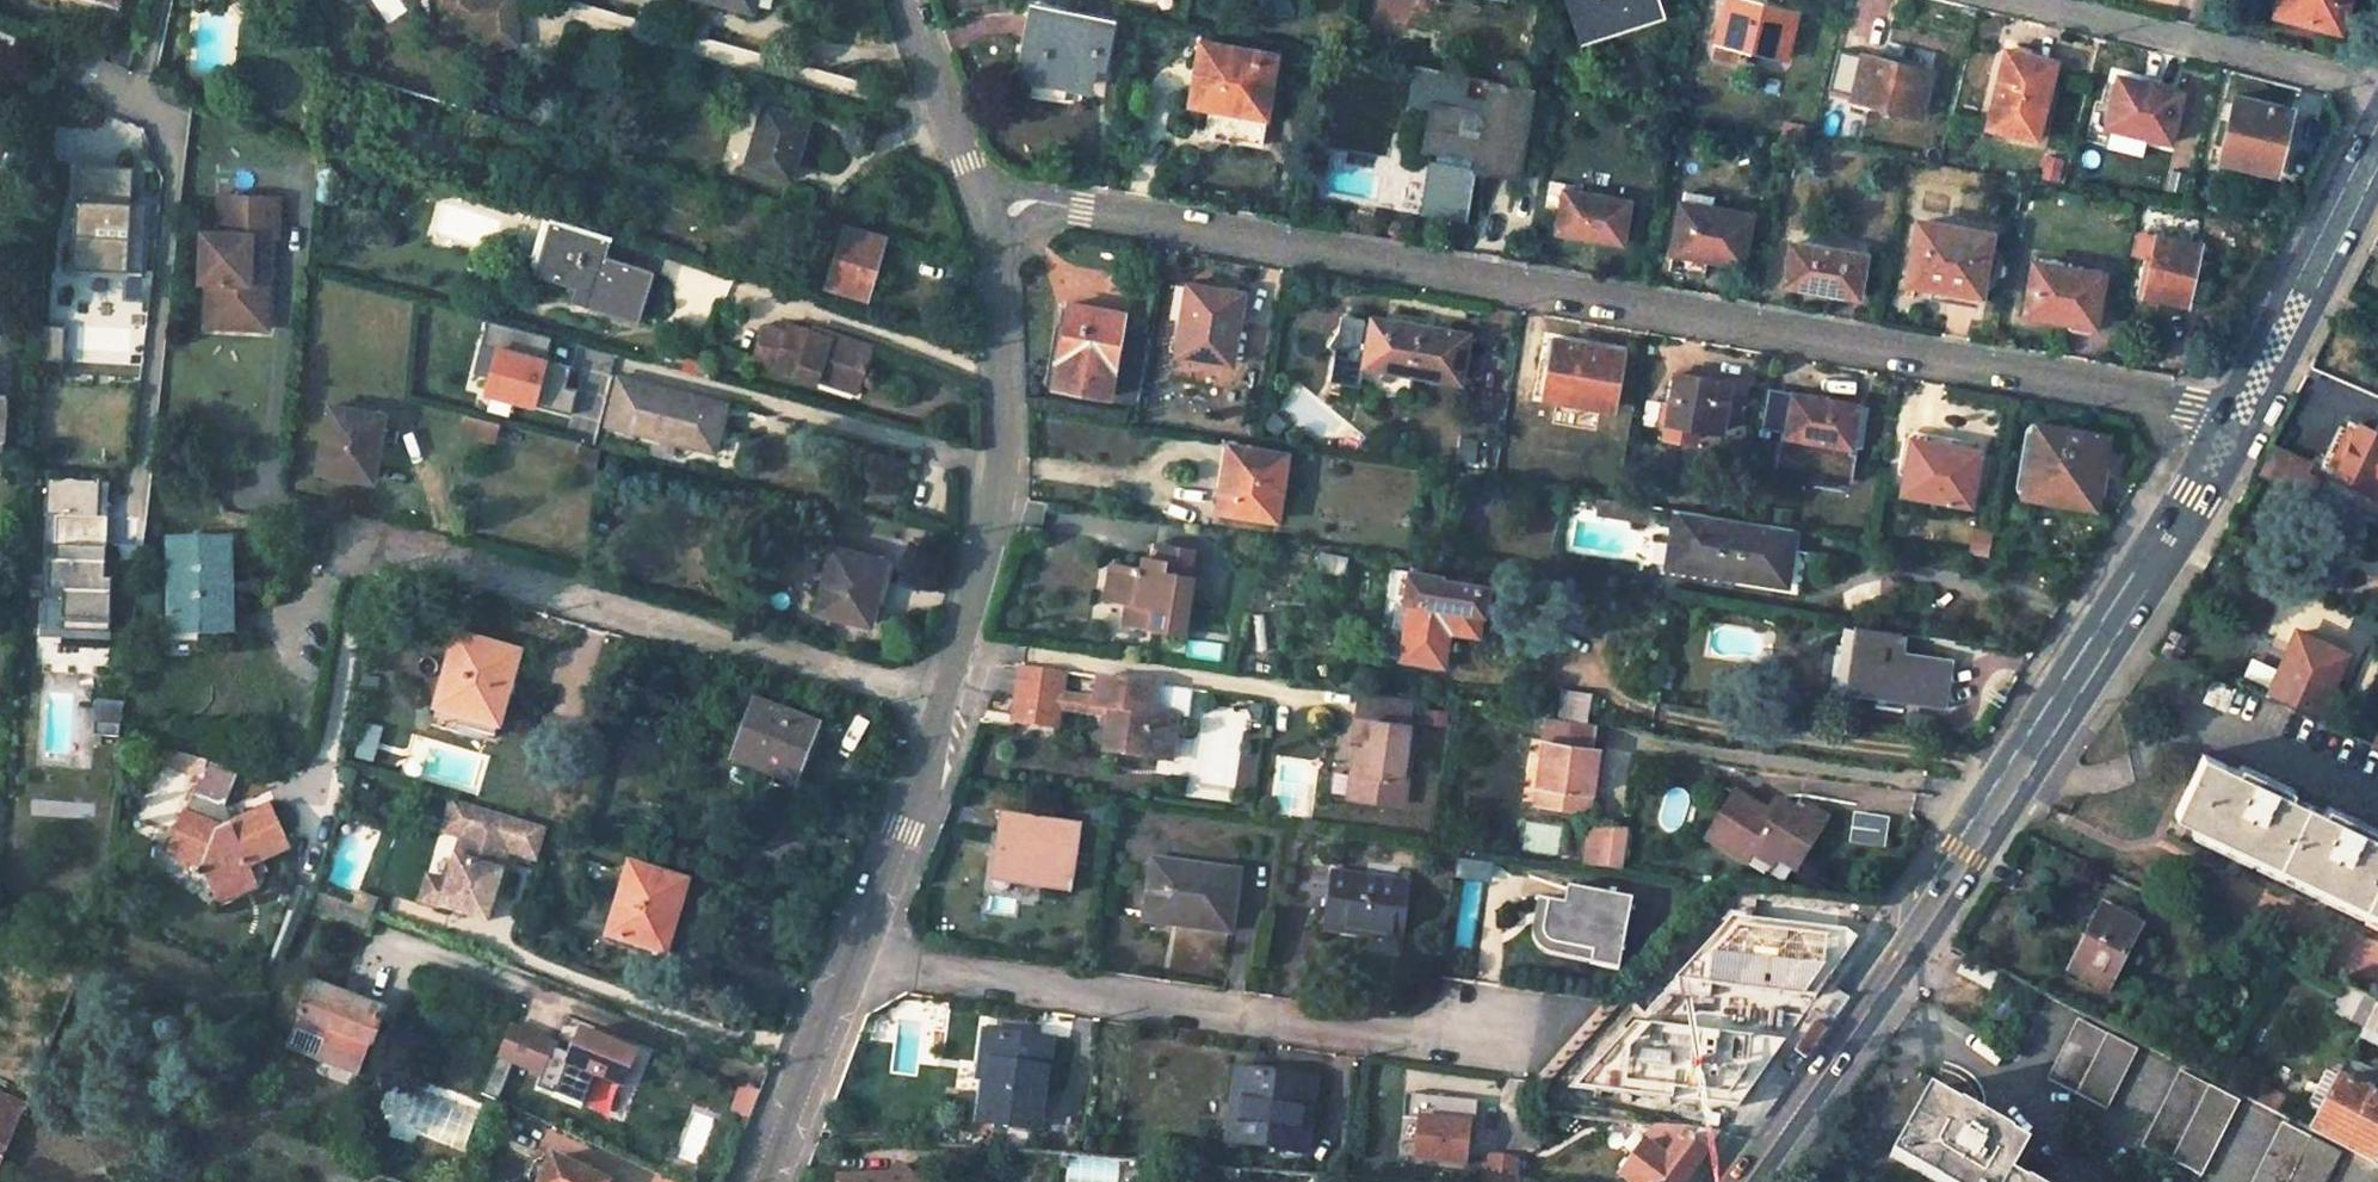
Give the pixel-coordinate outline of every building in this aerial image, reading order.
[(427,28),(444,27),(442,5),(439,0),(425,0),(427,28)] [(444,27),(475,24),(508,22),(506,0),(439,0),(442,5),(444,27)] [(754,12),(758,0),(711,0),(754,12)] [(1578,23),(1624,9),(1629,24),(1658,14),(1654,0),(1571,0),(1578,23)] [(1715,40),(1785,57),(1795,13),(1762,6),(1764,0),(1745,0),(1745,2),(1737,0),(1724,0),(1715,40)] [(1880,40),(1887,0),(1857,0),(1850,35),(1880,40)] [(2275,13),(2331,28),(2340,0),(2278,0),(2275,13)] [(1113,23),(1034,8),(1021,68),(1036,72),(1032,91),(1067,98),(1071,79),(1094,83),(1101,43),(1109,45),(1113,23)] [(508,22),(475,24),(477,44),(509,42),(508,22)] [(1275,54),(1203,41),(1192,105),(1217,109),(1212,135),(1260,143),(1275,54)] [(2029,58),(2004,51),(1985,126),(2035,138),(2049,76),(2026,69),(2029,58)] [(1932,71),(1862,54),(1851,99),(1921,113),(1932,71)] [(10,73),(0,58),(0,80),(10,73)] [(2026,69),(2049,76),(2052,63),(2029,58),(2026,69)] [(2181,91),(2115,77),(2104,126),(2170,141),(2181,91)] [(1490,81),(1484,113),(1433,103),(1425,149),(1488,161),(1486,172),(1514,177),(1530,88),(1490,81)] [(19,157),(21,132),(9,132),(11,108),(0,92),(0,157),(19,157)] [(2291,112),(2232,97),(2218,157),(2285,173),(2294,138),(2285,136),(2291,112)] [(764,103),(746,164),(792,178),(810,116),(764,103)] [(1843,137),(1859,142),(1867,111),(1851,107),(1843,137)] [(1797,139),(1800,120),(1780,117),(1777,135),(1797,139)] [(2059,182),(2063,158),(2044,155),(2040,179),(2059,182)] [(133,168),(77,164),(74,233),(67,233),(65,267),(142,272),(146,204),(131,202),(133,168)] [(1564,183),(1552,181),(1547,209),(1559,211),(1555,230),(1620,243),(1627,201),(1563,189),(1564,183)] [(280,200),(219,194),(215,231),(200,229),(194,279),(201,280),(199,298),(212,314),(246,318),(262,305),(265,279),(259,278),(264,237),(275,238),(280,200)] [(1750,214),(1680,200),(1671,251),(1687,255),(1684,273),(1703,276),(1706,258),(1740,264),(1750,214)] [(1988,234),(1921,222),(1910,281),(1978,292),(1988,234)] [(841,225),(823,286),(868,298),(886,238),(841,225)] [(561,226),(546,279),(589,292),(584,307),(637,323),(650,273),(602,260),(607,240),(561,226)] [(2197,244),(2155,236),(2144,297),(2186,304),(2197,244)] [(1863,258),(1792,244),(1784,283),(1856,297),(1863,258)] [(1687,255),(1671,251),(1669,270),(1684,273),(1687,255)] [(2066,267),(2034,262),(2025,314),(2068,322),(2068,325),(2071,329),(2090,333),(2092,329),(2100,283),(2065,276),(2066,267)] [(142,272),(65,267),(65,274),(123,277),(122,300),(148,301),(151,272),(142,272)] [(1182,320),(1177,353),(1228,361),(1233,329),(1238,330),(1244,293),(1197,284),(1191,322),(1182,320)] [(212,314),(199,298),(196,324),(259,331),(262,305),(246,318),(212,314)] [(1070,304),(1057,386),(1110,396),(1124,313),(1070,304)] [(1460,382),(1468,335),(1371,317),(1370,323),(1364,322),(1365,319),(1340,314),(1338,329),(1328,344),(1335,349),(1329,378),(1360,383),(1363,365),(1460,382)] [(554,339),(490,322),(483,346),(499,350),(491,379),(487,394),(573,417),(580,392),(568,389),(573,369),(549,362),(554,339)] [(828,337),(808,331),(784,324),(783,330),(762,324),(753,353),(751,359),(814,378),(816,373),(856,384),(867,345),(833,334),(828,337)] [(808,331),(828,337),(833,334),(810,326),(808,331)] [(1539,360),(1533,393),(1611,407),(1621,352),(1555,339),(1550,362),(1539,360)] [(499,350),(483,346),(476,375),(491,379),(499,350)] [(692,376),(698,354),(689,350),(686,355),(681,372),(692,376)] [(814,378),(854,390),(856,384),(816,373),(814,378)] [(1676,375),(1667,420),(1720,430),(1729,384),(1676,375)] [(623,382),(611,429),(717,457),(730,409),(623,382)] [(1793,395),(1785,434),(1851,446),(1858,406),(1793,395)] [(328,406),(316,471),(371,481),(382,415),(328,406)] [(496,425),(467,417),(463,434),(492,441),(496,425)] [(2035,427),(2023,495),(2093,508),(2097,484),(2090,483),(2098,437),(2035,427)] [(2357,427),(2355,430),(2348,427),(2332,461),(2340,465),(2337,474),(2377,492),(2377,436),(2357,427)] [(1457,437),(1457,460),(1477,460),(1477,437),(1457,437)] [(2313,462),(2269,443),(2255,470),(2301,490),(2313,462)] [(1910,445),(1902,493),(1970,506),(1979,452),(1951,447),(1950,453),(1910,445)] [(1285,455),(1235,446),(1229,489),(1221,487),(1218,512),(1275,520),(1285,455)] [(96,517),(98,479),(44,476),(43,515),(53,515),(52,561),(46,561),(45,592),(60,593),(59,631),(108,633),(110,580),(103,579),(105,518),(96,517)] [(107,479),(98,479),(96,517),(105,518),(107,479)] [(1599,516),(1648,516),(1648,503),(1599,502),(1599,516)] [(1681,511),(1673,562),(1788,581),(1796,529),(1681,511)] [(1969,547),(1989,549),(1991,530),(1971,528),(1969,547)] [(165,545),(168,634),(220,633),(217,585),(228,585),(227,544),(165,545)] [(1165,564),(1168,548),(1156,547),(1154,562),(1165,564)] [(831,548),(816,612),(869,625),(886,562),(831,548)] [(1189,578),(1193,552),(1168,548),(1165,564),(1154,562),(1146,561),(1144,572),(1121,568),(1116,602),(1128,604),(1125,624),(1186,634),(1194,579),(1189,578)] [(1116,602),(1121,568),(1113,567),(1108,601),(1116,602)] [(1441,580),(1409,575),(1406,603),(1410,604),(1405,638),(1414,640),(1411,660),(1446,665),(1451,632),(1479,635),(1486,589),(1440,583),(1441,580)] [(1864,627),(1854,691),(1939,705),(1946,661),(1896,653),(1898,633),(1864,627)] [(2306,713),(2322,680),(2328,683),(2344,648),(2299,628),(2283,662),(2280,661),(2263,694),(2306,713)] [(1414,640),(1405,638),(1402,659),(1411,660),(1414,640)] [(455,640),(432,727),(454,733),(456,726),(495,736),(517,656),(455,640)] [(1020,667),(1012,720),(1040,726),(1043,708),(1058,711),(1060,696),(1064,674),(1020,667)] [(2214,676),(2203,697),(2221,705),(2231,684),(2214,676)] [(1117,756),(1171,766),(1178,721),(1154,717),(1159,687),(1099,678),(1095,702),(1094,709),(1111,711),(1108,730),(1121,733),(1117,756)] [(1411,702),(1356,694),(1350,738),(1354,739),(1364,740),(1355,796),(1406,806),(1410,784),(1400,782),(1407,734),(1411,702)] [(1111,711),(1094,709),(1095,702),(1060,696),(1058,711),(1100,718),(1099,729),(1108,730),(1111,711)] [(759,702),(736,763),(792,783),(814,724),(759,702)] [(1043,708),(1040,726),(1055,728),(1058,711),(1043,708)] [(1591,803),(1599,750),(1591,748),(1595,722),(1546,716),(1536,784),(1545,785),(1543,804),(1585,810),(1590,810),(1591,803)] [(1121,733),(1108,730),(1105,755),(1117,756),(1121,733)] [(1400,782),(1410,784),(1416,736),(1407,734),(1400,782)] [(1364,740),(1354,739),(1345,795),(1355,796),(1364,740)] [(207,760),(168,744),(161,760),(200,776),(207,760)] [(2207,752),(2180,811),(2377,906),(2377,833),(2364,827),(2367,820),(2346,810),(2343,816),(2278,786),(2282,779),(2261,769),(2257,776),(2207,752)] [(1536,784),(1533,803),(1543,804),(1545,785),(1536,784)] [(1734,795),(1704,842),(1747,870),(1753,860),(1759,852),(1778,864),(1796,876),(1830,825),(1807,811),(1803,818),(1799,825),(1791,821),(1796,813),(1776,801),(1767,815),(1734,795)] [(465,834),(475,802),(454,796),(445,828),(465,834)] [(491,917),(511,847),(541,856),(550,824),(475,802),(465,834),(452,880),(432,874),(425,898),(491,917)] [(1597,825),(1601,805),(1591,803),(1590,810),(1585,810),(1582,831),(1589,832),(1590,824),(1597,825)] [(218,826),(184,812),(167,853),(201,866),(213,894),(250,878),(245,867),(287,850),(269,810),(232,825),(233,828),(221,833),(218,826)] [(1852,811),(1849,843),(1885,847),(1889,816),(1852,811)] [(1803,818),(1796,813),(1791,821),(1799,825),(1803,818)] [(1076,827),(1000,816),(994,866),(1048,873),(1045,890),(1068,893),(1076,827)] [(1519,849),(1557,856),(1562,826),(1524,819),(1519,849)] [(1622,872),(1629,830),(1597,825),(1590,824),(1589,832),(1583,867),(1622,872)] [(1759,852),(1753,860),(1772,873),(1778,864),(1759,852)] [(1235,873),(1151,861),(1145,912),(1190,919),(1189,926),(1226,931),(1235,873)] [(631,865),(605,936),(650,951),(657,931),(669,936),(688,883),(631,865)] [(1411,885),(1329,873),(1322,933),(1402,945),(1411,885)] [(213,894),(217,903),(253,886),(250,878),(213,894)] [(1632,895),(1567,886),(1564,903),(1549,902),(1545,933),(1546,937),(1548,939),(1549,942),(1552,944),(1596,950),(1594,963),(1623,966),(1632,895)] [(309,893),(301,912),(362,935),(370,916),(366,914),(349,908),(309,893)] [(366,914),(372,902),(355,895),(349,908),(366,914)] [(2102,905),(2068,968),(2105,990),(2139,926),(2102,905)] [(1827,936),(1735,927),(1707,958),(1705,989),(1803,999),(1823,970),(1827,936)] [(309,987),(292,1032),(320,1043),(315,1056),(357,1071),(379,1012),(309,987)] [(2363,1038),(2377,1045),(2377,1007),(2363,1038)] [(260,1015),(245,1009),(239,1022),(254,1029),(260,1015)] [(2079,1018),(2048,1077),(2107,1108),(2138,1048),(2079,1018)] [(508,1025),(496,1056),(513,1063),(540,1073),(535,1087),(580,1105),(593,1075),(620,1086),(634,1051),(578,1029),(569,1053),(553,1047),(554,1043),(508,1025)] [(1754,1038),(1652,1029),(1624,1060),(1622,1090),(1732,1101),(1752,1071),(1754,1038)] [(1035,1042),(981,1036),(977,1066),(983,1067),(978,1111),(988,1112),(985,1126),(1055,1133),(1060,1077),(1032,1072),(1035,1042)] [(496,1056),(480,1095),(497,1103),(513,1063),(496,1056)] [(1314,1088),(1273,1081),(1274,1076),(1240,1070),(1234,1100),(1246,1102),(1242,1143),(1307,1152),(1314,1088)] [(2182,1071),(2142,1146),(2202,1178),(2241,1102),(2182,1071)] [(2377,1163),(2377,1097),(2339,1078),(2330,1074),(2313,1106),(2323,1111),(2314,1131),(2377,1163)] [(762,1094),(740,1086),(732,1108),(754,1116),(762,1094)] [(1927,1181),(2003,1181),(2006,1178),(2023,1147),(1978,1120),(1979,1117),(1958,1105),(1956,1109),(1926,1092),(1889,1161),(1927,1181)] [(2280,1114),(2287,1102),(2268,1092),(2261,1104),(2280,1114)] [(1462,1165),(1467,1127),(1473,1127),(1476,1103),(1403,1094),(1400,1119),(1416,1121),(1412,1160),(1462,1165)] [(0,1095),(0,1158),(21,1103),(0,1095)] [(1246,1102),(1234,1100),(1229,1142),(1242,1143),(1246,1102)] [(1631,1181),(1678,1181),(1689,1167),(1715,1131),(1653,1125),(1618,1173),(1631,1181)] [(2254,1181),(2329,1181),(2344,1155),(2284,1125),(2254,1181)] [(1063,1155),(1052,1154),(1051,1165),(1062,1166),(1063,1155)] [(1516,1161),(1482,1157),(1479,1181),(1514,1181),(1516,1161)] [(548,1159),(539,1181),(603,1181),(548,1159)] [(902,1163),(894,1173),(887,1181),(924,1181),(902,1163)] [(1384,1181),(1400,1181),(1401,1165),(1384,1164),(1382,1181),(1384,1181)] [(151,1181),(173,1181),(174,1178),(155,1170),(151,1181)] [(870,1173),(843,1172),(843,1181),(870,1181),(870,1173)] [(870,1173),(870,1181),(887,1181),(894,1173),(870,1173)]
